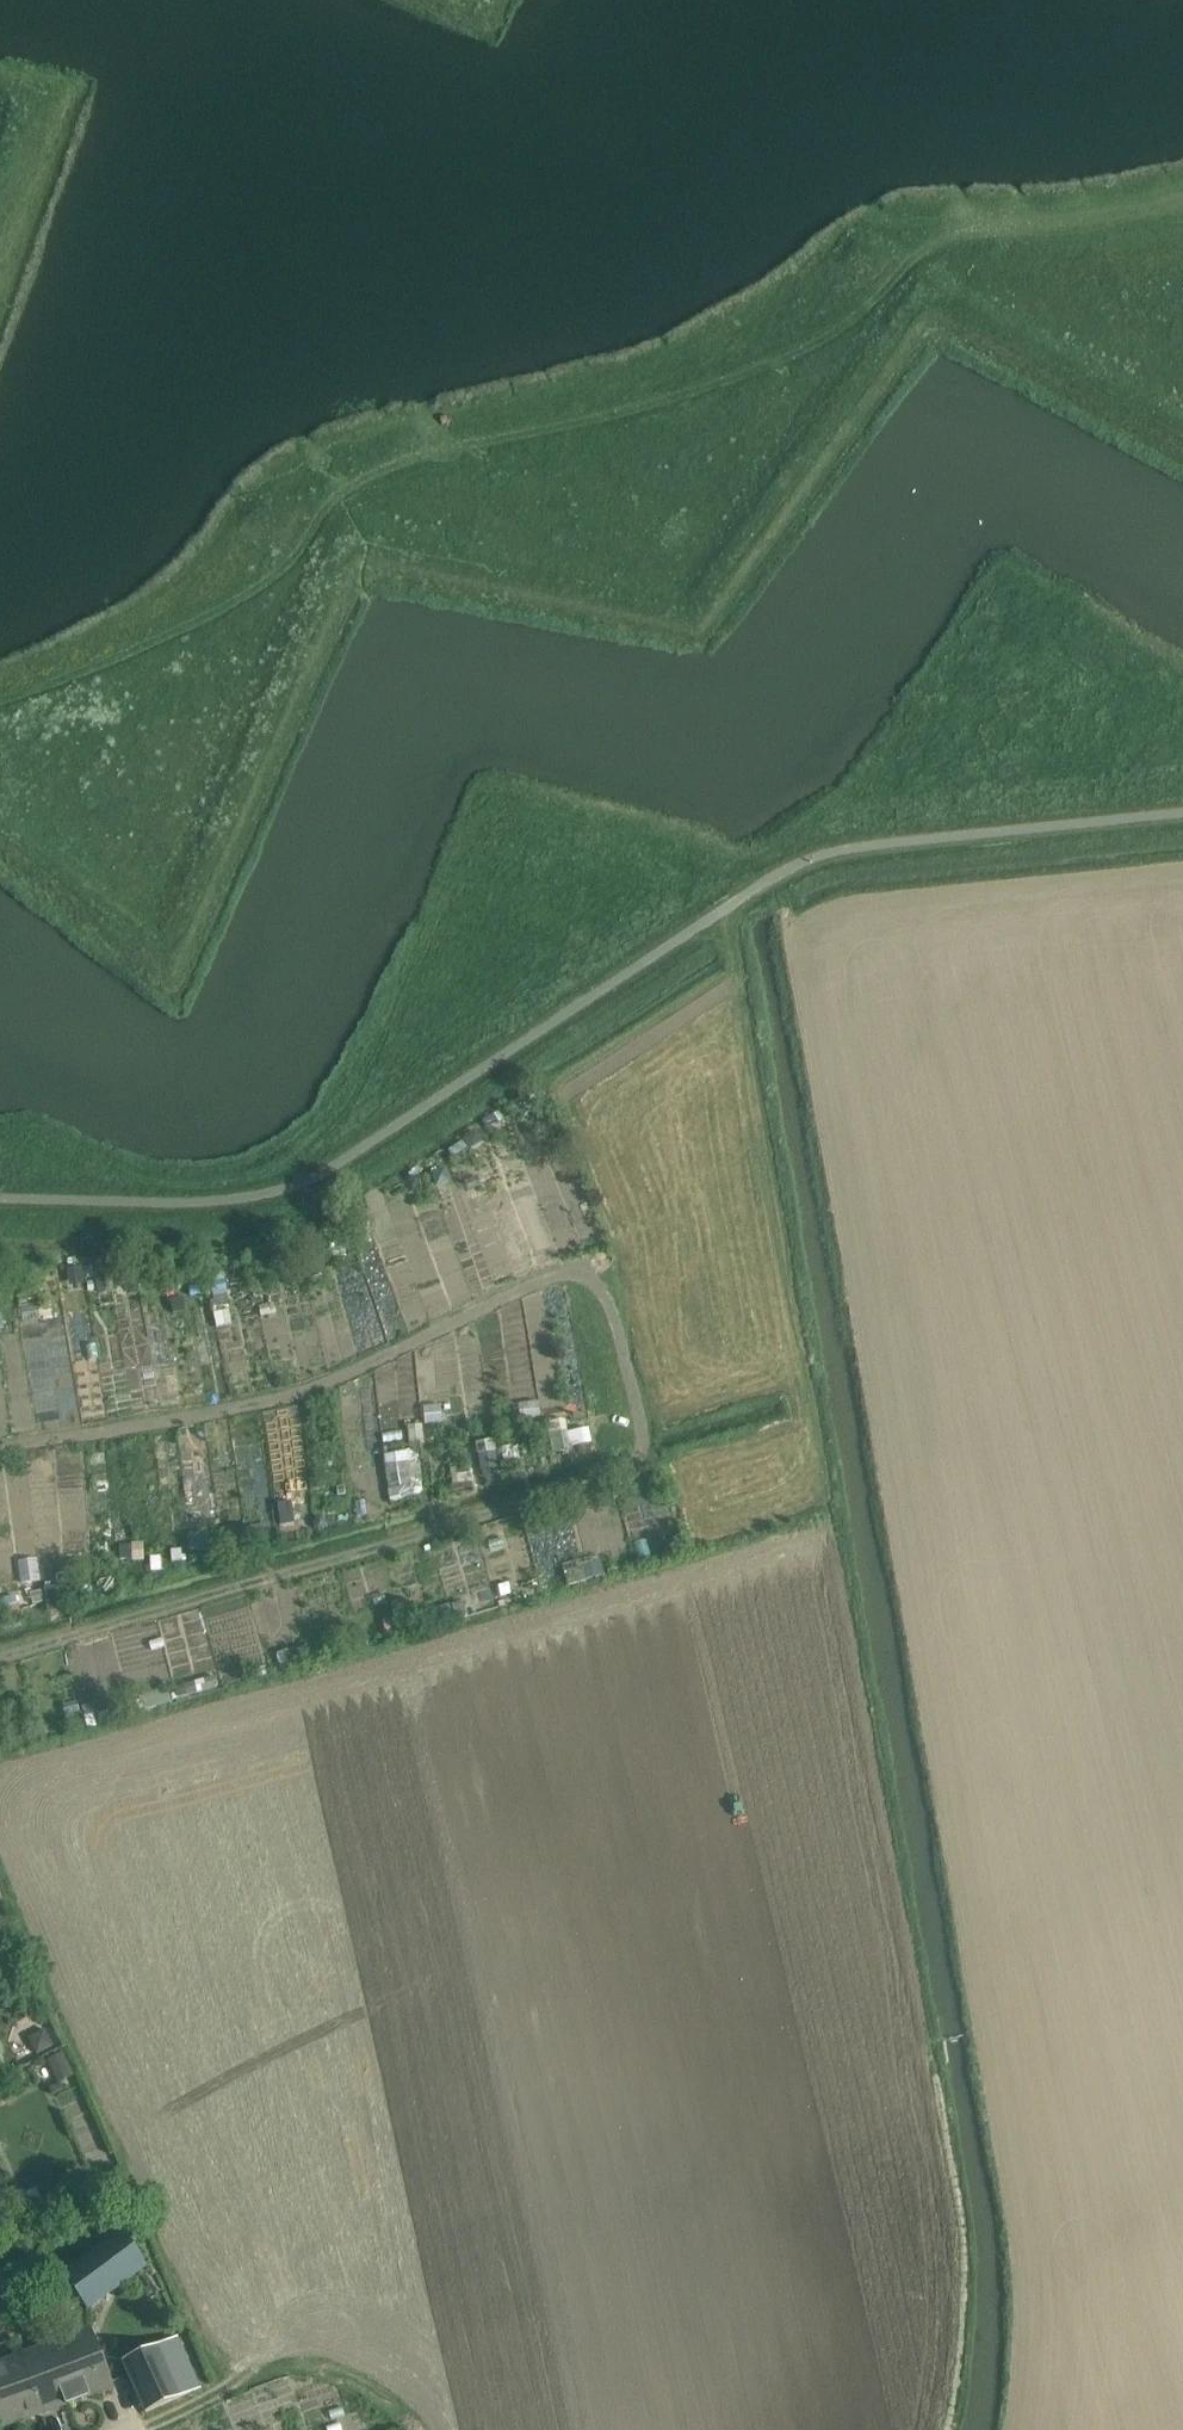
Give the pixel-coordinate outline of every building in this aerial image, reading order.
[(44,2028),(27,2037),(36,2054),(53,2045),(44,2028)] [(64,2053),(48,2060),(58,2082),(74,2075),(64,2053)] [(45,2206),(37,2188),(20,2196),(28,2214),(45,2206)] [(65,2275),(80,2295),(88,2307),(146,2265),(122,2233),(65,2275)] [(88,2326),(41,2344),(64,2403),(110,2386),(88,2326)] [(143,2409),(198,2385),(177,2336),(122,2360),(143,2409)] [(64,2403),(41,2344),(0,2362),(0,2428),(64,2403)]
